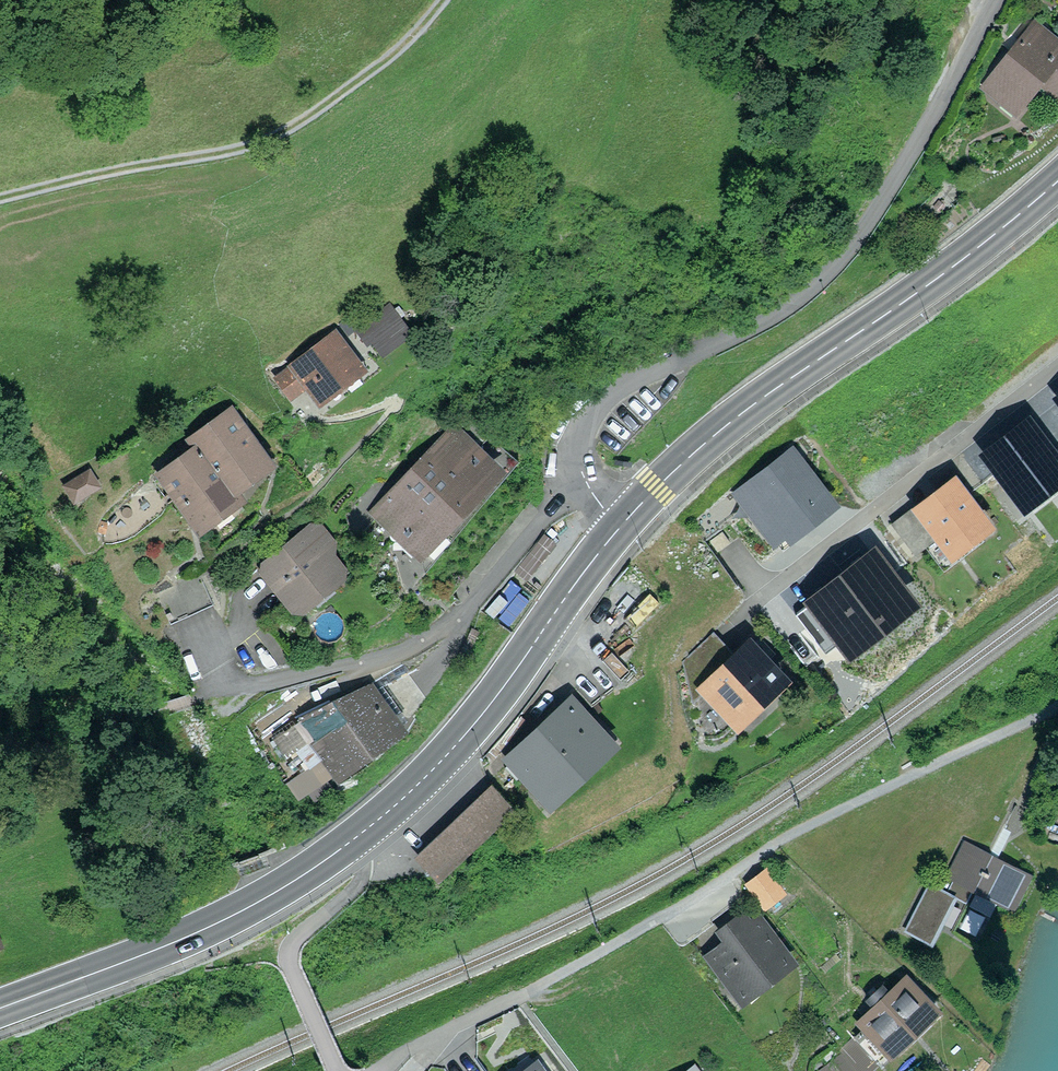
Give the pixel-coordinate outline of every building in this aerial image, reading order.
[(1057,95),(1057,44),(1035,25),(1021,42),(1010,33),(1002,43),(1013,52),(985,87),(1016,112),(1041,81),(1057,95)] [(361,324),(378,354),(414,334),(397,303),(361,324)] [(290,397),(309,382),(320,396),(357,368),(335,340),(299,367),(296,364),(277,379),(290,397)] [(265,464),(229,416),(193,442),(229,490),(265,464)] [(1057,472),(1057,464),(1028,426),(989,456),(1022,499),(1057,472)] [(380,512),(434,563),(503,480),(455,433),(380,512)] [(165,475),(201,523),(235,498),(229,490),(193,442),(180,452),(186,459),(165,475)] [(792,532),(826,505),(791,460),(757,487),(792,532)] [(92,466),(63,481),(74,501),(102,486),(92,466)] [(919,510),(951,552),(987,524),(955,483),(919,510)] [(265,569),(296,606),(340,570),(310,533),(265,569)] [(824,615),(850,650),(911,603),(877,560),(817,607),(803,590),(777,610),(798,636),(824,615)] [(157,594),(170,624),(213,604),(200,574),(162,591),(157,594)] [(737,724),(783,679),(751,644),(736,659),(712,634),(685,661),(694,699),(704,689),(737,724)] [(277,761),(302,795),(396,728),(394,725),(400,721),(371,682),(299,717),(313,734),(277,761)] [(549,799),(609,743),(572,704),(512,760),(549,799)] [(498,822),(511,810),(490,788),(477,800),(498,822)] [(458,818),(479,840),(498,822),(477,800),(458,818)] [(438,836),(459,859),(479,840),(458,818),(438,836)] [(966,902),(972,891),(1014,912),(1033,875),(966,841),(947,878),(952,881),(946,892),(930,883),(906,931),(931,944),(955,897),(966,902)] [(750,886),(763,904),(781,890),(768,873),(750,886)] [(714,957),(743,994),(786,961),(758,923),(751,929),(743,919),(725,933),(733,943),(714,957)] [(876,1058),(890,1045),(890,1046),(928,1010),(906,987),(893,998),(881,986),(856,1010),(868,1023),(854,1036),(876,1058)]
